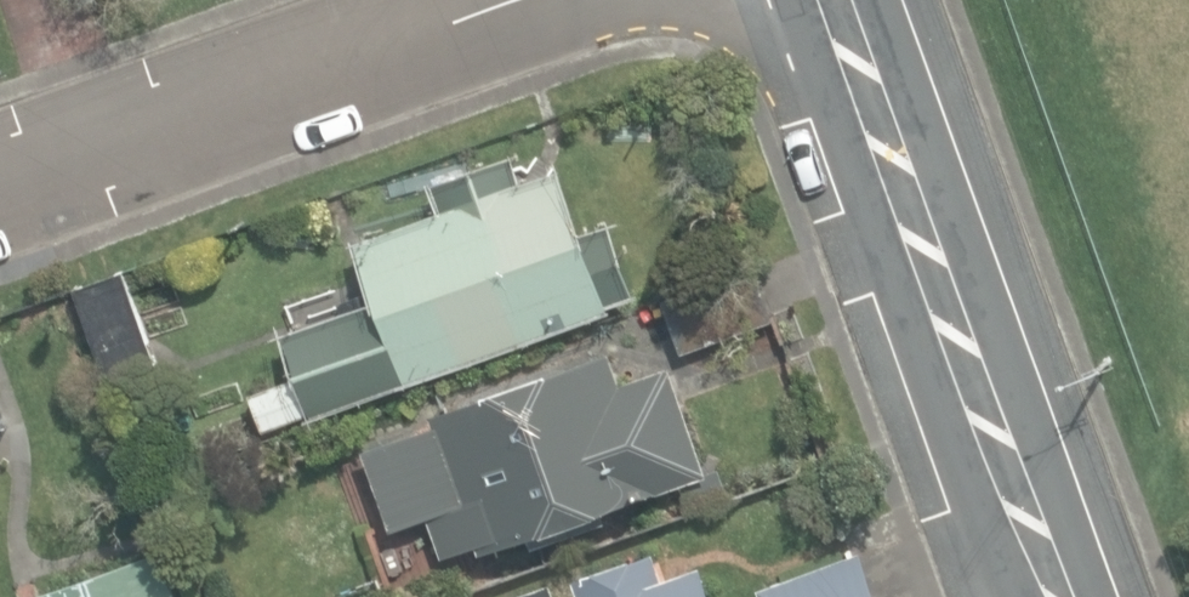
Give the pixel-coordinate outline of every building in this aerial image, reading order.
[(250,394),(264,431),(420,376),(609,308),(607,303),(634,293),(617,249),(611,222),(583,232),(560,166),(521,180),(512,155),(432,184),(441,211),(353,242),(374,300),(281,333),(297,376),(250,394)] [(663,300),(682,352),(773,320),(754,267),(663,300)] [(73,288),(107,380),(154,362),(120,271),(73,288)] [(622,383),(611,351),(431,413),(435,424),(365,448),(393,528),(430,516),(444,556),(478,545),(481,552),(708,474),(671,366),(622,383)] [(690,510),(731,497),(722,471),(682,484),(690,510)] [(158,547),(24,596),(177,596),(158,547)] [(764,596),(879,596),(863,549),(759,583),(764,596)] [(704,561),(660,576),(652,552),(580,576),(574,578),(580,596),(718,596),(704,561)] [(551,582),(506,596),(556,596),(551,582)]
